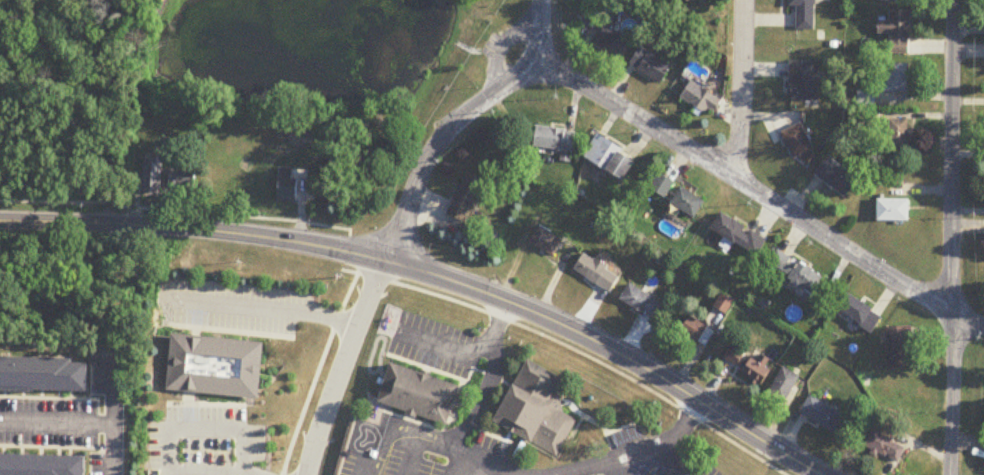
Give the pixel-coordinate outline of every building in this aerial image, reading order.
[(797,31),(815,31),(815,0),(789,0),(789,8),(797,8),(797,31)] [(584,20),(601,29),(609,15),(592,6),(584,20)] [(911,11),(890,10),(890,22),(879,22),(879,35),(890,35),(890,55),(910,56),(911,11)] [(631,42),(605,28),(595,44),(621,59),(631,42)] [(630,66),(662,83),(671,65),(639,49),(630,66)] [(818,102),(818,62),(790,62),(790,102),(818,102)] [(910,64),(885,64),(885,93),(910,93),(910,64)] [(681,99),(708,114),(717,97),(690,82),(681,99)] [(889,121),(889,152),(908,152),(908,121),(889,121)] [(783,133),(796,160),(814,151),(801,124),(783,133)] [(576,131),(537,127),(535,148),(561,150),(560,162),(572,163),(576,131)] [(618,145),(597,134),(585,158),(605,169),(618,145)] [(144,163),(144,193),(163,193),(163,150),(154,150),(154,163),(144,163)] [(636,161),(619,152),(609,171),(626,180),(636,161)] [(846,199),(860,180),(830,157),(816,175),(846,199)] [(279,202),(299,202),(299,169),(279,169),(279,202)] [(194,189),(195,171),(170,170),(170,189),(194,189)] [(449,214),(467,222),(485,180),(468,172),(449,214)] [(666,198),(675,183),(660,174),(651,189),(666,198)] [(671,203),(695,218),(705,202),(682,187),(671,203)] [(878,220),(910,220),(910,200),(878,200),(878,220)] [(757,256),(767,239),(721,213),(712,230),(724,237),(719,246),(728,251),(733,242),(757,256)] [(555,257),(565,240),(539,226),(529,243),(555,257)] [(825,275),(777,251),(770,265),(793,277),(787,289),(812,301),(825,275)] [(611,292),(621,274),(584,253),(574,271),(611,292)] [(620,300),(654,322),(665,305),(631,283),(620,300)] [(839,307),(871,334),(883,320),(851,293),(839,307)] [(703,349),(734,302),(723,295),(703,325),(691,317),(680,333),(703,349)] [(889,369),(911,369),(911,328),(889,328),(889,369)] [(173,335),(168,392),(261,401),(266,343),(173,335)] [(768,357),(748,359),(750,381),(770,379),(768,357)] [(0,359),(0,390),(89,392),(89,361),(0,359)] [(494,423),(557,457),(578,418),(553,405),(566,380),(528,360),(494,423)] [(391,364),(379,405),(449,425),(461,384),(391,364)] [(802,375),(785,366),(769,396),(786,405),(802,375)] [(801,414),(836,434),(846,416),(812,396),(801,414)] [(866,447),(900,464),(908,447),(874,431),(866,447)] [(0,455),(0,474),(86,474),(87,457),(0,455)]
